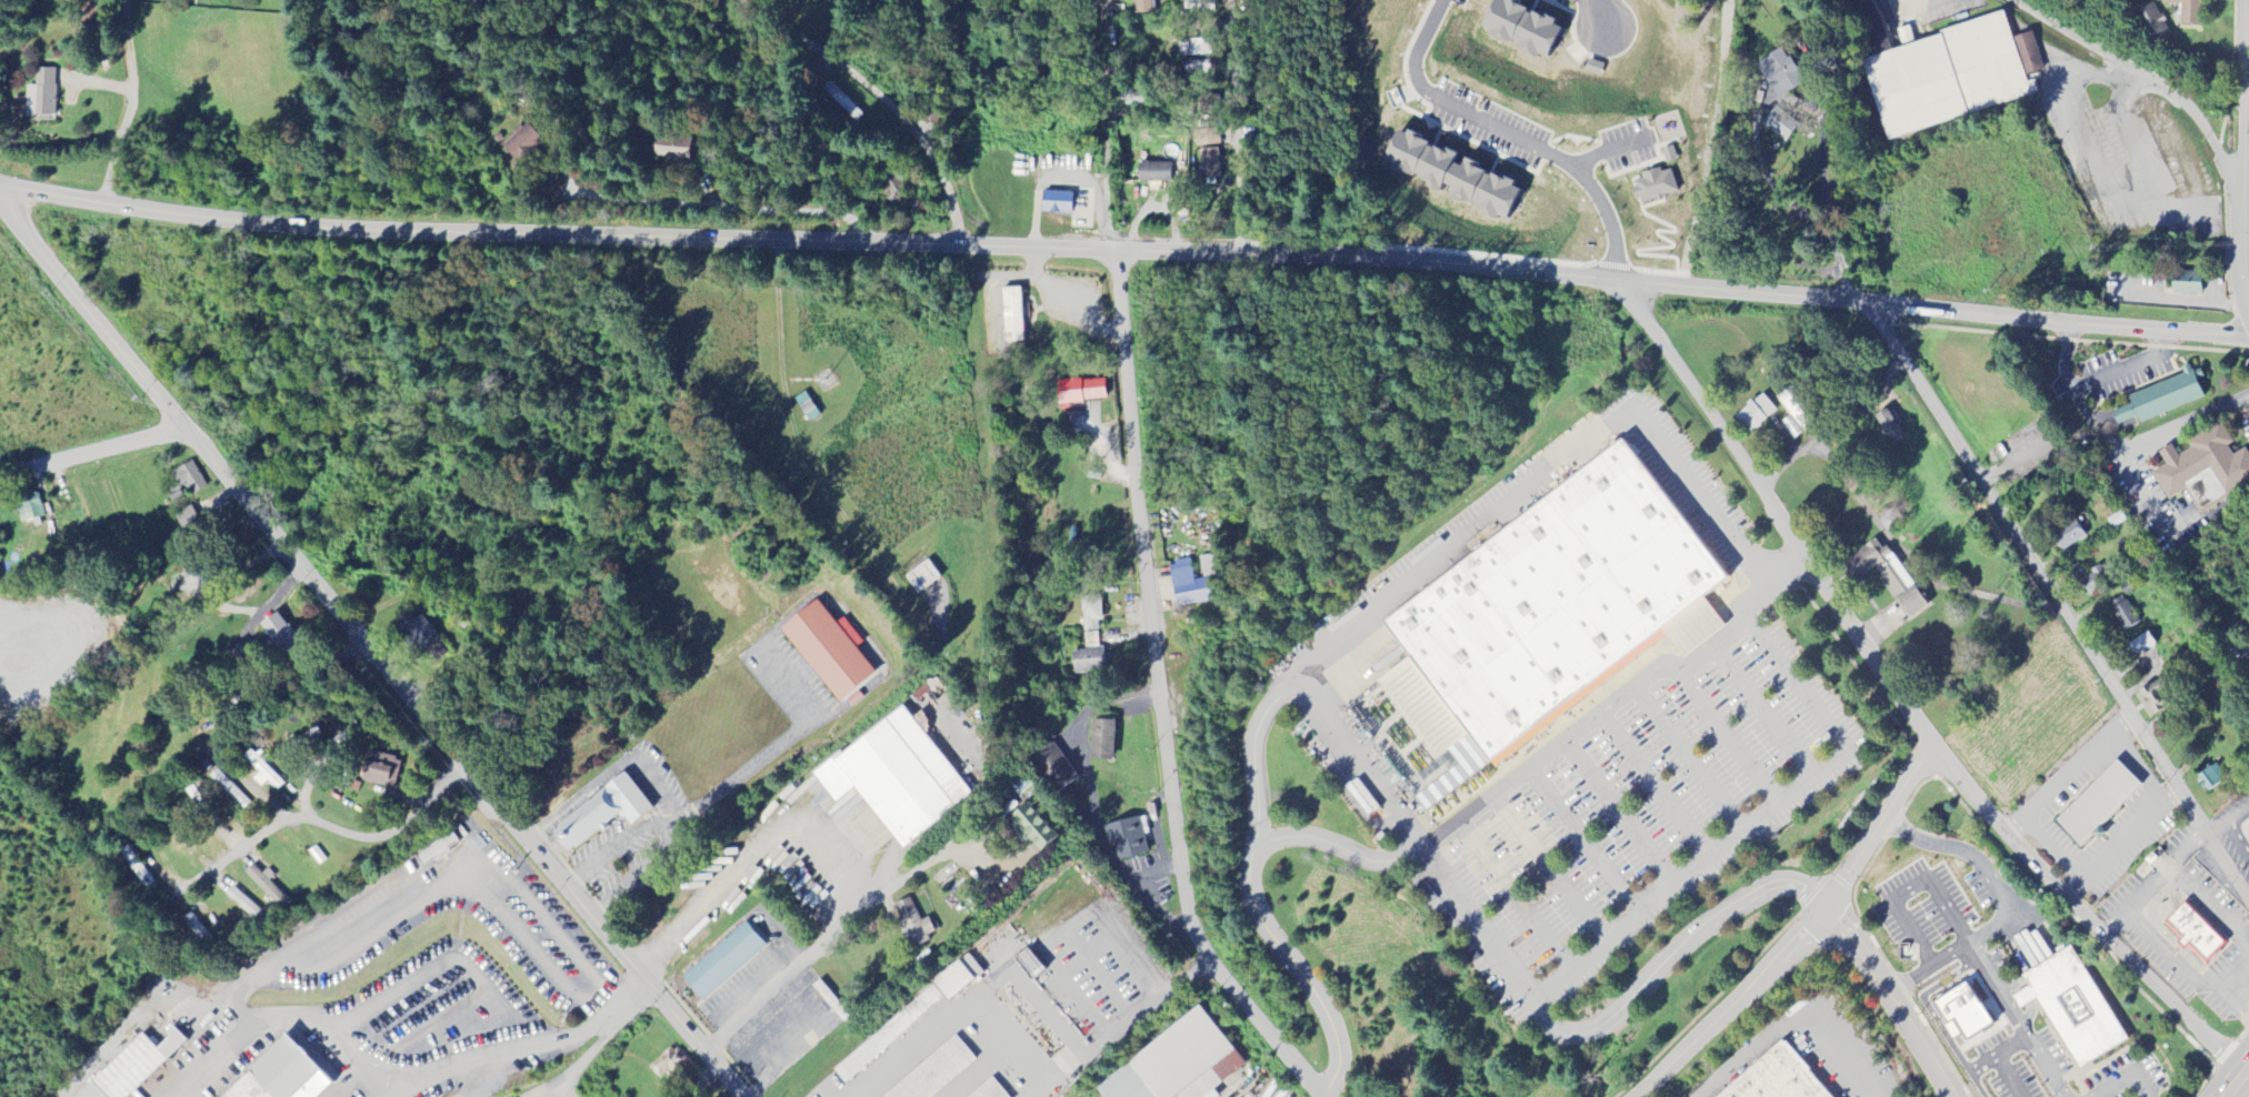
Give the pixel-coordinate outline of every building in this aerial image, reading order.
[(1134,14),(1151,14),(1151,0),(1133,0),(1134,14)] [(1547,59),(1559,23),(1502,2),(1503,1),(1501,0),(1490,0),(1478,34),(1547,59)] [(2180,5),(2179,27),(2201,27),(2201,0),(2161,0),(2161,5),(2180,5)] [(2169,37),(2153,3),(2133,13),(2149,47),(2169,37)] [(1754,66),(1778,100),(1806,80),(1783,46),(1754,66)] [(24,117),(54,117),(54,69),(33,69),(33,87),(24,87),(24,117)] [(1761,125),(1784,143),(1796,129),(1773,110),(1761,125)] [(514,162),(541,144),(528,125),(501,143),(514,162)] [(1454,155),(1394,130),(1380,162),(1389,165),(1387,170),(1437,191),(1439,185),(1448,188),(1444,197),(1503,222),(1517,188),(1474,170),(1476,165),(1462,159),(1459,168),(1450,164),(1454,155)] [(1221,178),(1218,132),(1195,133),(1196,149),(1199,148),(1200,179),(1221,178)] [(655,159),(672,159),(672,162),(692,163),(693,140),(655,139),(655,159)] [(1137,183),(1169,184),(1170,164),(1137,163),(1137,183)] [(1672,171),(1662,173),(1661,171),(1629,178),(1635,204),(1677,195),(1672,171)] [(1071,194),(1041,193),(1040,214),(1070,215),(1071,194)] [(2171,294),(2201,295),(2201,273),(2172,272),(2171,294)] [(1001,290),(1002,344),(1022,343),(1021,289),(1001,290)] [(2127,396),(2130,405),(2111,412),(2116,426),(2137,418),(2138,422),(2203,400),(2191,365),(2181,368),(2183,376),(2127,396)] [(1104,380),(1057,382),(1058,411),(1069,410),(1069,402),(1105,400),(1104,380)] [(1790,416),(1781,424),(1789,434),(1796,429),(1799,433),(1814,421),(1788,387),(1775,397),(1790,416)] [(1745,434),(1776,413),(1764,395),(1733,415),(1745,434)] [(1875,417),(1890,445),(1905,437),(1890,409),(1875,417)] [(2185,491),(2196,512),(2248,482),(2248,456),(2245,448),(2234,454),(2218,425),(2186,443),(2189,449),(2177,456),(2170,445),(2157,452),(2164,465),(2151,473),(2167,501),(2185,491)] [(1381,618),(1488,755),(1725,575),(1620,436),(1381,618)] [(170,474),(178,487),(186,483),(193,495),(206,486),(191,461),(170,474)] [(27,503),(15,506),(20,523),(43,517),(36,493),(25,496),(27,503)] [(2051,533),(2062,551),(2085,537),(2074,519),(2051,533)] [(1888,546),(1880,550),(1876,542),(1842,562),(1854,582),(1876,569),(1906,620),(1930,605),(1924,594),(1919,597),(1888,546)] [(1189,560),(1168,564),(1175,608),(1213,602),(1209,580),(1218,579),(1214,555),(1199,558),(1203,580),(1193,581),(1189,560)] [(904,577),(917,596),(941,579),(927,560),(904,577)] [(2110,584),(2100,567),(2079,580),(2089,597),(2110,584)] [(2124,633),(2138,624),(2122,596),(2108,605),(2124,633)] [(1101,598),(1082,598),(1083,631),(1101,630),(1101,598)] [(855,649),(862,644),(841,618),(834,624),(814,600),(778,629),(838,703),(875,673),(855,649)] [(410,608),(394,623),(419,652),(436,638),(410,608)] [(280,654),(298,641),(276,612),(258,625),(280,654)] [(2132,657),(2155,646),(2149,634),(2126,645),(2132,657)] [(1104,674),(1103,651),(1072,651),(1072,674),(1104,674)] [(2172,705),(2157,680),(2134,694),(2149,719),(2172,705)] [(899,849),(970,797),(904,706),(812,774),(834,804),(855,789),(899,849)] [(1112,761),(1113,721),(1090,720),(1089,760),(1112,761)] [(1078,781),(1055,743),(1030,758),(1053,796),(1078,781)] [(257,773),(251,779),(259,788),(265,782),(275,791),(282,784),(247,751),(241,757),(257,773)] [(357,781),(390,789),(397,759),(364,751),(357,781)] [(2138,786),(2077,844),(2053,819),(2115,762),(2138,786)] [(548,831),(566,855),(605,825),(605,824),(618,814),(628,827),(651,809),(624,773),(548,831)] [(1058,834),(1025,803),(1003,825),(1026,847),(1030,842),(1040,852),(1058,834)] [(1103,827),(1108,847),(1113,845),(1118,861),(1148,853),(1138,817),(1103,827)] [(268,882),(270,879),(253,863),(243,873),(279,908),(286,900),(268,882)] [(226,894),(254,920),(261,912),(233,887),(226,894)] [(936,937),(928,918),(919,922),(909,898),(892,906),(909,948),(936,937)] [(2182,903),(2223,942),(2203,963),(2185,945),(2181,949),(2175,944),(2180,938),(2163,923),(2182,903)] [(681,979),(702,1003),(765,947),(743,923),(681,979)] [(2067,944),(2128,1039),(2079,1070),(2033,998),(2018,1008),(2011,996),(2026,987),(2019,975),(2067,944)] [(833,1069),(846,1084),(983,973),(970,958),(833,1069)] [(1960,1036),(1964,1042),(1993,1025),(1967,982),(1930,1005),(1952,1041),(1960,1036)] [(1200,1007),(1095,1088),(1102,1096),(1217,1096),(1212,1090),(1245,1066),(1200,1007)] [(183,1039),(125,1096),(106,1096),(90,1079),(140,1033),(153,1047),(173,1028),(183,1039)] [(320,1073),(283,1034),(244,1070),(270,1096),(294,1096),(320,1073)] [(976,1061),(955,1037),(883,1096),(933,1096),(976,1061)] [(1788,1041),(1719,1096),(1833,1096),(1788,1041)] [(661,1083),(684,1061),(670,1046),(647,1068),(661,1083)] [(244,1070),(216,1096),(270,1096),(244,1070)] [(90,1079),(106,1096),(71,1096),(90,1079)] [(992,1079),(970,1096),(1007,1096),(992,1079)]
